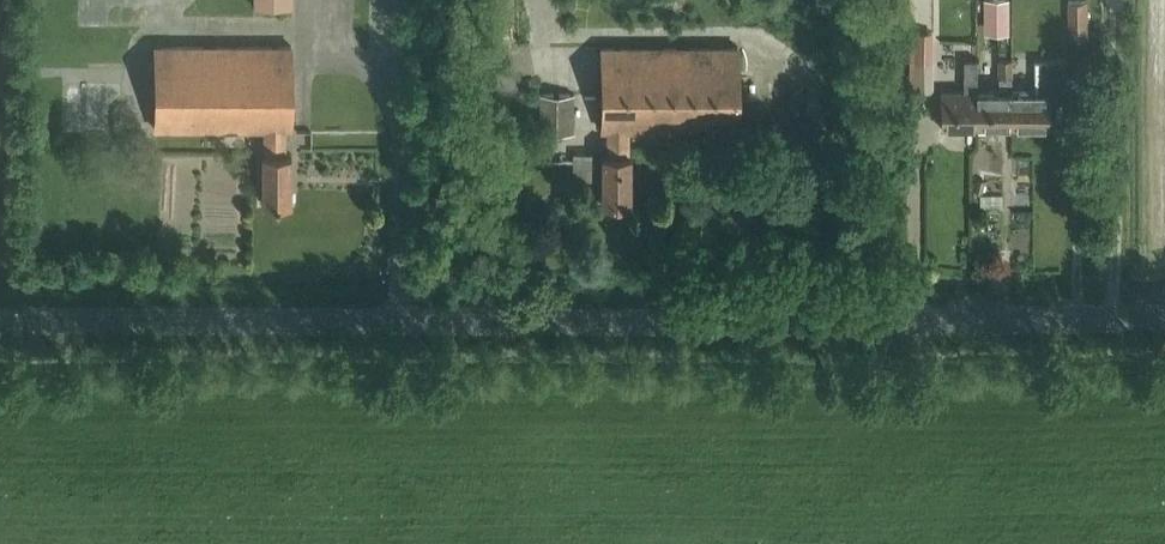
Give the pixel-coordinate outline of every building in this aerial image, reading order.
[(294,0),(253,0),(253,10),(294,11),(294,0)] [(1009,34),(1009,0),(983,0),(983,34),(1009,34)] [(291,48),(155,48),(155,131),(264,131),(264,155),(286,155),(286,131),(291,131),(291,48)] [(607,133),(607,156),(630,156),(630,133),(738,133),(738,49),(602,49),(602,133),(607,133)] [(934,91),(933,62),(914,62),(914,91),(934,91)] [(977,94),(978,94),(978,63),(964,63),(964,94),(943,94),(943,93),(941,93),(941,131),(977,131),(977,94)] [(1012,94),(1013,94),(1013,63),(1000,63),(1000,94),(978,94),(977,94),(977,131),(1012,131),(1012,94)] [(1012,131),(1048,131),(1048,101),(1067,101),(1067,63),(1035,63),(1035,94),(1013,94),(1012,94),(1012,131)] [(574,135),(574,96),(539,96),(539,135),(574,135)] [(286,155),(264,155),(263,155),(263,204),(291,205),(291,155),(286,155)] [(630,156),(607,156),(602,156),(602,205),(630,205),(630,156)]
